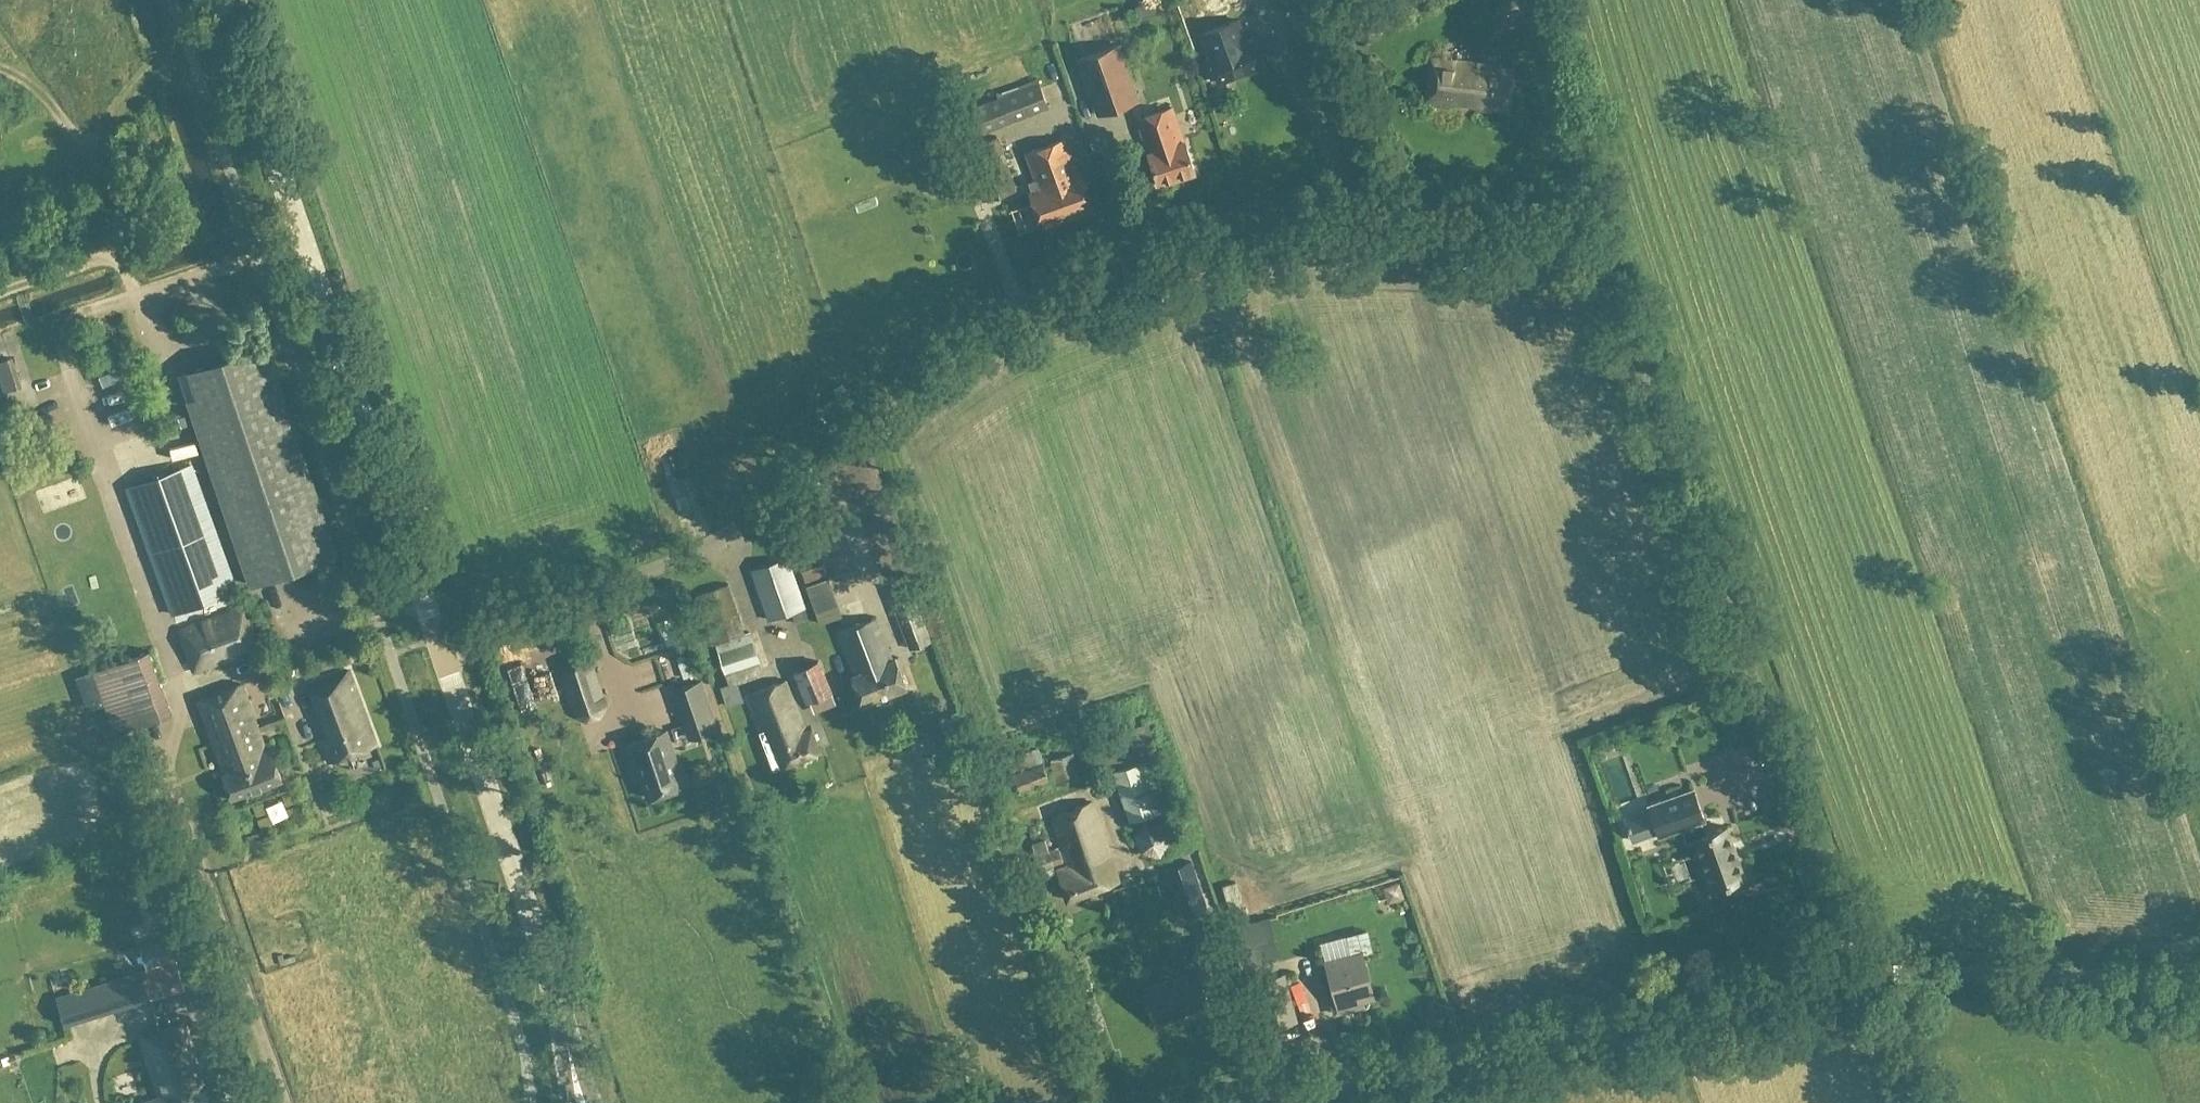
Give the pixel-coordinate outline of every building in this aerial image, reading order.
[(1245,43),(1237,22),(1231,24),(1221,0),(1189,0),(1211,60),(1210,60),(1219,84),(1262,67),(1258,56),(1268,53),(1262,37),(1245,43)] [(1497,15),(1521,18),(1522,0),(1499,0),(1497,15)] [(1119,45),(1077,60),(1096,115),(1138,101),(1119,45)] [(1432,61),(1426,103),(1508,114),(1513,72),(1432,61)] [(983,134),(1048,110),(1037,84),(973,109),(983,134)] [(1173,110),(1137,121),(1147,154),(1146,154),(1156,187),(1193,176),(1184,143),(1183,143),(1173,110)] [(1016,193),(999,139),(964,151),(980,204),(1016,193)] [(1064,142),(1026,156),(1039,193),(1031,195),(1043,229),(1092,211),(1079,175),(1077,176),(1064,142)] [(180,377),(249,588),(337,559),(267,349),(180,377)] [(2,394),(20,388),(10,360),(0,364),(0,388),(2,394)] [(191,467),(128,489),(173,616),(236,594),(191,467)] [(769,623),(804,611),(787,560),(751,572),(769,623)] [(821,565),(800,573),(803,583),(825,575),(821,565)] [(820,579),(799,587),(810,618),(832,610),(820,579)] [(763,677),(749,634),(744,635),(728,586),(696,597),(711,647),(716,646),(729,688),(721,690),(727,708),(742,704),(737,686),(763,677)] [(887,597),(908,652),(931,644),(911,588),(887,597)] [(242,610),(179,631),(194,673),(256,652),(242,610)] [(875,620),(837,635),(853,677),(850,679),(861,708),(906,691),(895,661),(892,663),(875,620)] [(629,637),(592,650),(615,714),(651,700),(629,637)] [(644,643),(646,674),(673,672),(671,641),(644,643)] [(148,654),(93,673),(116,736),(170,718),(148,654)] [(586,721),(597,718),(605,706),(589,661),(577,657),(565,661),(558,672),(573,717),(586,721)] [(818,664),(796,672),(807,704),(829,696),(818,664)] [(309,685),(329,738),(319,742),(328,764),(375,746),(347,671),(309,685)] [(716,731),(700,682),(674,691),(691,739),(716,731)] [(215,745),(256,730),(239,683),(198,698),(215,745)] [(783,683),(745,697),(758,735),(757,735),(770,771),(817,754),(808,731),(802,733),(783,683)] [(256,730),(215,745),(227,776),(222,778),(231,801),(281,782),(267,745),(262,746),(256,730)] [(671,763),(675,762),(665,732),(625,745),(634,770),(637,769),(647,798),(680,787),(671,763)] [(1726,764),(1738,761),(1732,741),(1720,745),(1726,764)] [(1007,753),(1011,768),(1033,762),(1029,747),(1007,753)] [(1064,755),(1050,760),(1058,783),(1073,777),(1064,755)] [(1112,774),(1130,823),(1168,810),(1151,760),(1112,774)] [(1671,777),(1637,779),(1638,799),(1672,797),(1671,777)] [(695,787),(700,801),(710,798),(705,783),(695,787)] [(1692,790),(1646,806),(1657,838),(1681,830),(1686,843),(1692,841),(1697,855),(1693,856),(1699,875),(1703,873),(1709,889),(1708,889),(1709,891),(1721,887),(1723,892),(1741,885),(1739,880),(1744,878),(1726,827),(1704,835),(1699,823),(1704,821),(1692,790)] [(1719,811),(1723,822),(1746,814),(1742,804),(1719,811)] [(1056,875),(1066,901),(1117,882),(1090,805),(1050,820),(1068,871),(1056,875)] [(1142,856),(1159,857),(1170,843),(1163,823),(1142,821),(1132,839),(1142,856)] [(167,850),(164,838),(154,841),(158,853),(167,850)] [(1039,841),(1031,844),(1036,856),(1034,856),(1042,879),(1055,876),(1053,868),(1063,865),(1058,850),(1044,854),(1039,841)] [(1174,898),(1200,889),(1190,861),(1178,865),(1180,873),(1167,877),(1174,898)] [(142,973),(149,1000),(184,989),(169,940),(140,949),(146,971),(142,973)] [(191,946),(194,955),(201,953),(198,943),(191,946)] [(1349,1011),(1348,1007),(1374,1001),(1362,955),(1324,964),(1332,998),(1328,999),(1332,1016),(1349,1011)] [(149,1000),(142,973),(55,999),(63,1026),(100,1015),(149,1000)] [(1259,1032),(1296,1023),(1283,975),(1246,986),(1259,1032)] [(158,1033),(159,1034),(174,1078),(171,1078),(177,1095),(183,1093),(186,1102),(183,1102),(227,1102),(222,1088),(206,1093),(183,1024),(158,1033)] [(158,1033),(139,1039),(159,1101),(155,1102),(183,1102),(186,1102),(183,1093),(177,1095),(171,1078),(174,1078),(159,1034),(158,1033)]
